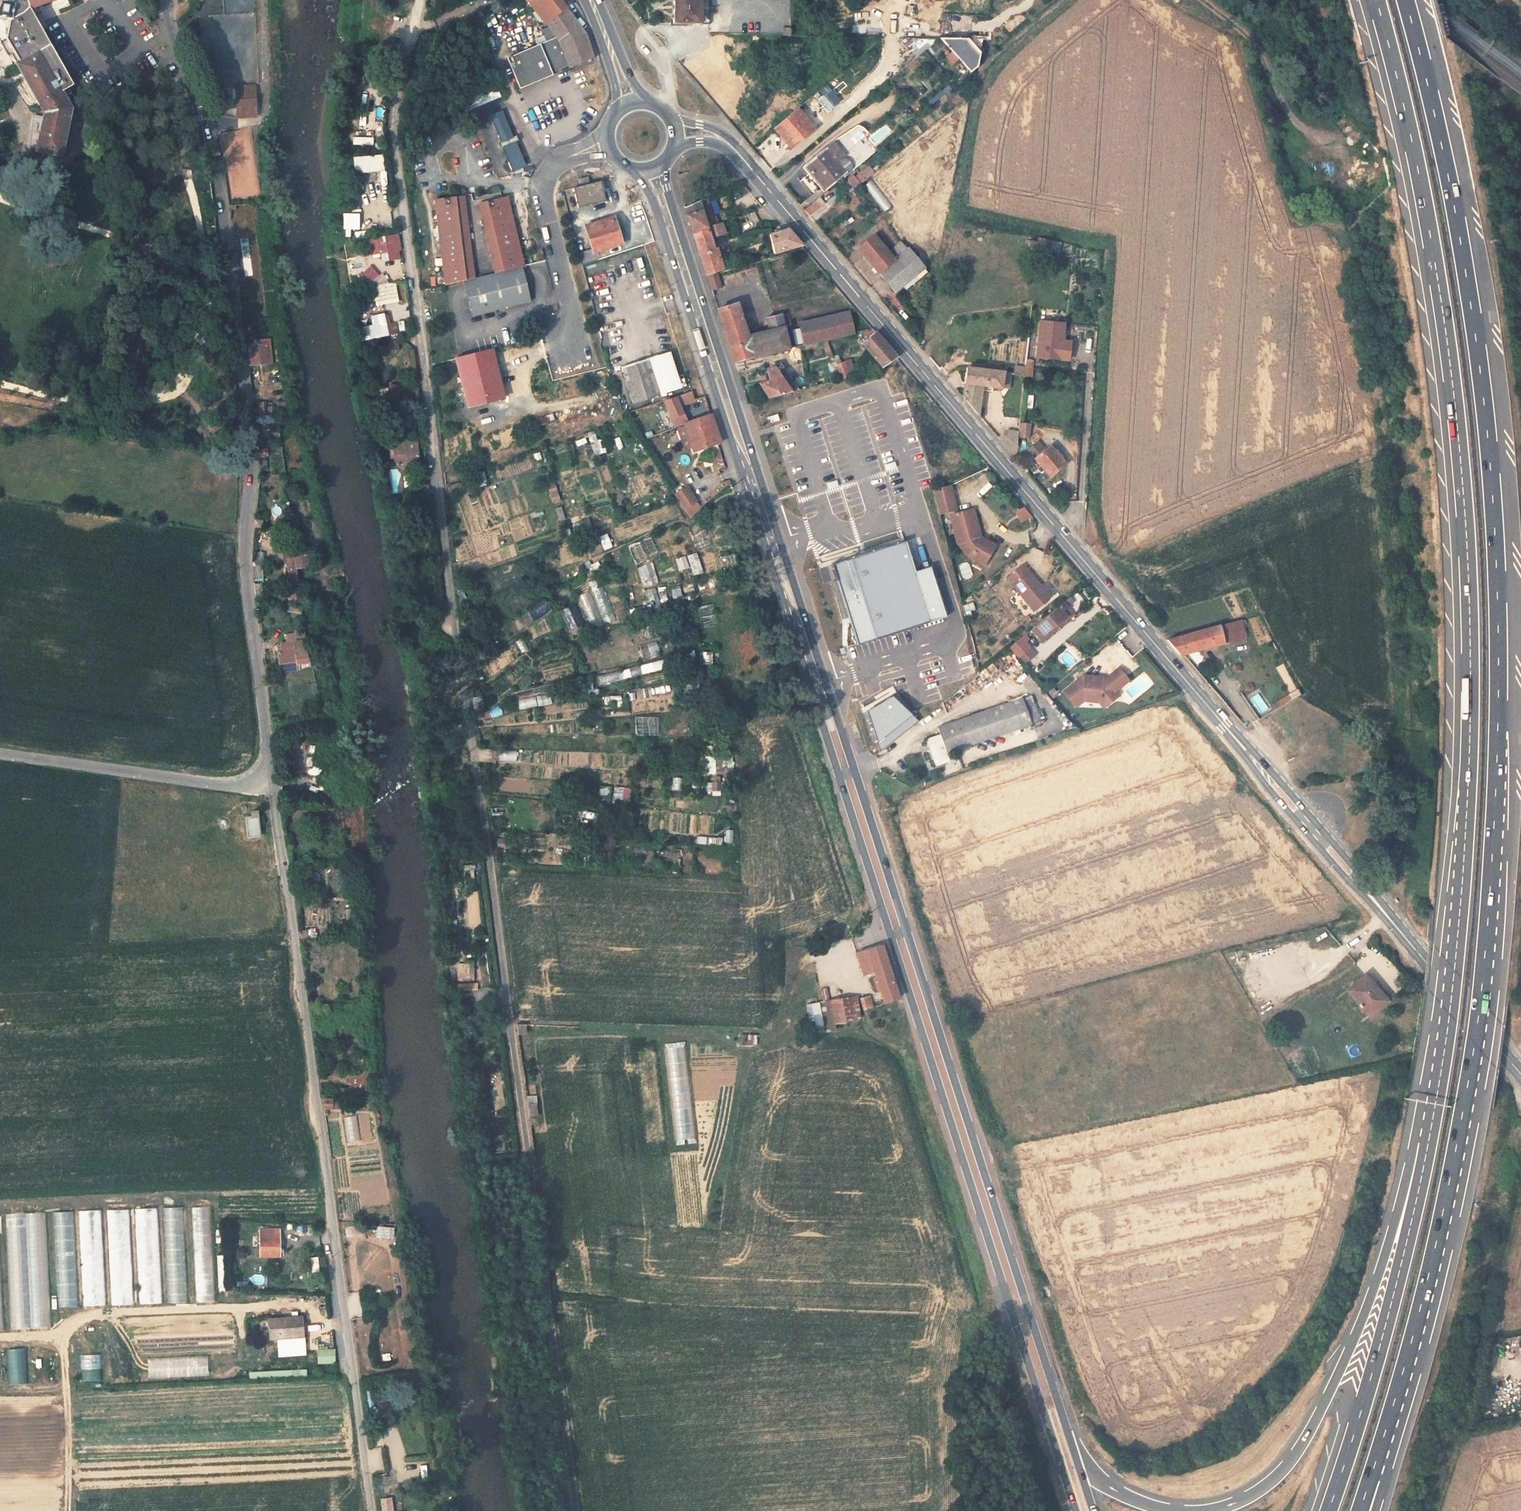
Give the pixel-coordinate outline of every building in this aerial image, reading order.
[(9,56),(12,54),(44,111),(44,113),(37,151),(53,154),(61,156),(62,156),(71,108),(62,91),(73,85),(61,62),(53,48),(31,8),(28,0),(0,0),(0,39),(9,56)] [(31,8),(53,0),(54,0),(28,0),(31,8)] [(560,0),(526,0),(530,6),(532,4),(545,22),(552,17),(560,11),(566,8),(560,0)] [(673,22),(673,23),(709,23),(709,0),(673,0),(673,22)] [(560,11),(552,17),(545,22),(552,32),(555,36),(560,32),(576,21),(566,8),(560,11)] [(553,75),(553,73),(560,70),(569,66),(570,69),(594,59),(585,34),(576,21),(560,32),(555,36),(552,32),(544,36),(547,42),(507,59),(520,89),(552,76),(553,75)] [(730,23),(730,33),(745,33),(745,23),(730,23)] [(911,57),(936,36),(918,36),(903,47),(911,57)] [(976,65),(982,37),(940,36),(934,41),(963,76),(976,65)] [(823,190),(963,76),(934,41),(888,79),(895,89),(904,97),(867,128),(859,120),(803,165),(818,184),(796,201),(802,207),(823,190)] [(239,113),(257,111),(255,86),(237,87),(239,113)] [(216,100),(216,104),(225,103),(224,90),(209,91),(213,101),(216,100)] [(828,110),(838,102),(829,91),(819,99),(828,110)] [(812,127),(795,106),(772,126),(789,146),(812,127)] [(491,114),(504,141),(515,136),(503,109),(491,114)] [(503,146),(513,172),(528,166),(518,140),(503,146)] [(385,154),(355,155),(356,172),(386,170),(385,154)] [(868,164),(849,181),(856,189),(875,171),(868,164)] [(378,192),(385,191),(384,173),(371,173),(373,201),(378,201),(378,192)] [(594,194),(592,183),(571,188),(574,199),(594,194)] [(432,199),(445,284),(462,280),(472,277),(460,196),(432,199)] [(476,203),(494,272),(520,265),(521,265),(503,196),(476,203)] [(684,208),(692,233),(706,228),(718,224),(715,215),(713,216),(705,197),(684,208)] [(794,214),(806,229),(811,224),(799,210),(794,214)] [(582,266),(599,260),(597,251),(622,243),(615,218),(586,227),(593,250),(578,254),(582,266)] [(882,219),(874,226),(881,234),(889,227),(882,219)] [(721,223),(718,224),(706,228),(711,239),(725,234),(721,223)] [(773,249),(798,243),(784,226),(779,228),(769,232),(773,249)] [(711,239),(706,228),(692,233),(705,273),(715,271),(721,269),(711,239)] [(871,233),(856,246),(895,292),(925,266),(907,245),(892,258),(871,233)] [(378,238),(380,253),(395,251),(393,236),(378,238)] [(380,253),(382,263),(396,261),(395,251),(380,253)] [(462,280),(471,315),(529,300),(520,265),(494,272),(472,277),(462,280)] [(715,271),(705,273),(710,287),(720,283),(715,271)] [(376,279),(369,272),(363,277),(364,278),(362,280),(364,282),(366,280),(370,285),(376,279)] [(397,282),(376,284),(377,302),(398,301),(397,282)] [(734,361),(788,348),(780,313),(765,317),(768,328),(747,333),(736,302),(717,308),(734,361)] [(826,339),(854,332),(849,309),(796,320),(803,345),(826,339)] [(390,325),(388,316),(373,318),(375,328),(379,327),(380,329),(386,328),(385,326),(390,325)] [(1070,340),(1063,339),(1064,321),(1040,319),(1037,356),(1069,359),(1070,340)] [(871,328),(870,328),(859,337),(882,365),(895,356),(871,328)] [(269,340),(268,334),(254,335),(255,340),(255,344),(269,343),(269,340)] [(469,337),(472,352),(479,350),(476,335),(469,337)] [(250,360),(270,358),(269,343),(255,344),(248,345),(250,360)] [(454,358),(467,406),(503,397),(491,348),(454,358)] [(621,367),(632,403),(681,388),(685,386),(682,375),(677,377),(669,352),(621,367)] [(842,378),(856,374),(849,358),(840,360),(839,356),(834,357),(842,378)] [(1025,357),(1024,365),(1031,366),(1032,359),(1025,357)] [(780,361),(773,365),(791,391),(799,389),(780,361)] [(791,391),(773,365),(767,368),(768,377),(757,381),(767,397),(791,391)] [(961,401),(978,420),(982,384),(1001,387),(1003,367),(999,366),(999,370),(965,365),(962,395),(961,401)] [(398,400),(401,388),(392,386),(390,399),(398,400)] [(684,393),(686,403),(695,402),(694,392),(684,393)] [(670,408),(679,405),(676,397),(667,401),(670,408)] [(703,400),(695,402),(699,415),(707,413),(703,400)] [(669,408),(676,427),(687,423),(679,405),(670,408),(669,408)] [(694,451),(717,444),(720,443),(711,416),(687,423),(676,427),(680,437),(688,435),(694,451)] [(1029,423),(1021,421),(1020,434),(1028,436),(1029,423)] [(422,439),(420,424),(414,425),(415,439),(422,439)] [(1006,440),(1017,442),(1020,430),(1009,428),(1006,440)] [(1015,457),(1016,443),(1004,441),(1002,437),(996,440),(1015,462),(1015,457)] [(419,458),(417,443),(408,444),(406,439),(395,440),(395,445),(394,445),(396,460),(401,460),(408,469),(419,468),(418,459),(419,458)] [(1028,448),(1035,456),(1044,448),(1038,441),(1028,448)] [(1044,448),(1035,456),(1041,464),(1037,466),(1040,470),(1045,467),(1050,474),(1065,462),(1050,444),(1044,448)] [(961,540),(979,530),(973,506),(954,512),(953,507),(957,506),(952,483),(934,488),(940,511),(948,509),(957,542),(961,540)] [(556,484),(547,487),(554,503),(562,500),(556,484)] [(687,488),(675,496),(684,509),(696,501),(687,488)] [(1011,526),(1031,515),(1022,504),(1004,515),(1011,526)] [(563,506),(556,507),(559,519),(565,518),(563,506)] [(573,525),(576,532),(593,526),(590,518),(573,525)] [(693,536),(698,549),(712,543),(707,530),(693,536)] [(976,537),(980,535),(979,530),(961,540),(963,547),(972,553),(971,556),(983,564),(991,551),(978,543),(976,537)] [(627,547),(636,564),(659,553),(651,535),(627,547)] [(978,543),(991,551),(995,544),(980,535),(976,537),(978,543)] [(933,621),(909,540),(832,564),(857,645),(933,621)] [(669,550),(653,554),(661,584),(677,580),(669,550)] [(687,555),(694,575),(704,572),(697,552),(687,555)] [(719,555),(720,569),(737,567),(736,553),(719,555)] [(308,554),(295,555),(287,556),(291,583),(299,582),(297,568),(309,567),(308,554)] [(686,556),(676,559),(679,570),(690,567),(686,556)] [(574,562),(565,568),(572,578),(581,572),(574,562)] [(652,562),(638,567),(645,587),(659,582),(652,562)] [(1033,607),(1048,595),(1040,584),(1023,562),(1007,575),(1033,607)] [(599,576),(588,580),(604,622),(616,617),(599,576)] [(1044,580),(1040,584),(1048,595),(1053,591),(1044,580)] [(673,600),(682,599),(681,587),(672,588),(673,600)] [(655,588),(647,590),(654,608),(661,605),(655,588)] [(1070,594),(1030,627),(1040,638),(1073,610),(1068,604),(1074,599),(1070,594)] [(525,607),(533,620),(552,610),(545,596),(525,607)] [(569,630),(584,625),(577,603),(562,608),(569,630)] [(702,620),(717,617),(714,603),(699,606),(702,620)] [(302,613),(300,606),(289,605),(290,612),(302,613)] [(1228,625),(1168,640),(1167,640),(1178,655),(1184,654),(1235,641),(1228,625)] [(287,635),(288,641),(305,639),(304,633),(287,635)] [(524,637),(517,640),(521,652),(528,650),(524,637)] [(1008,645),(1016,654),(1025,647),(1018,637),(1008,645)] [(305,639),(288,641),(288,644),(282,645),(283,651),(280,651),(282,668),(289,667),(290,671),(309,668),(305,639)] [(659,641),(649,642),(650,656),(659,656),(659,641)] [(1065,692),(1079,709),(1087,702),(1101,704),(1106,709),(1120,697),(1119,693),(1132,683),(1122,669),(1108,680),(1085,677),(1065,692)] [(1028,689),(1011,696),(1012,700),(937,726),(939,731),(924,736),(934,764),(948,758),(946,752),(1041,718),(1033,694),(1030,695),(1028,689)] [(519,698),(520,708),(552,705),(551,695),(519,698)] [(658,716),(635,717),(636,733),(659,732),(658,716)] [(504,751),(505,762),(518,761),(517,750),(504,751)] [(706,768),(716,769),(717,757),(707,756),(706,768)] [(681,790),(681,777),(672,777),(672,790),(681,790)] [(710,795),(721,795),(722,782),(710,782),(710,795)] [(630,803),(632,788),(614,785),(612,801),(630,803)] [(257,810),(250,810),(251,816),(245,817),(246,831),(247,838),(259,836),(259,831),(257,810)] [(698,836),(697,842),(722,844),(722,837),(698,836)] [(469,928),(481,927),(479,893),(467,894),(469,928)] [(307,939),(315,938),(314,929),(306,930),(307,939)] [(306,930),(299,930),(300,939),(307,939),(306,930)] [(881,944),(874,947),(856,953),(863,973),(872,970),(875,978),(880,992),(884,1004),(891,1001),(899,999),(881,944)] [(474,966),(464,966),(463,980),(473,980),(474,966)] [(1389,999),(1366,975),(1350,990),(1373,1015),(1389,999)] [(880,992),(875,978),(870,980),(875,993),(880,992)] [(857,998),(829,1003),(833,1025),(858,1022),(857,998)] [(868,1009),(865,998),(859,1000),(862,1011),(868,1009)] [(1418,1025),(1422,1004),(1412,1002),(1408,1023),(1418,1025)] [(811,1017),(815,1035),(834,1031),(833,1025),(829,1003),(822,1004),(823,1014),(811,1017)] [(526,1024),(516,1023),(518,1035),(527,1033),(526,1024)] [(757,1044),(758,1035),(748,1034),(748,1044),(757,1044)] [(694,1143),(687,1043),(669,1044),(676,1144),(694,1143)] [(339,1098),(347,1098),(347,1090),(336,1090),(336,1098),(339,1098)] [(537,1095),(527,1096),(529,1116),(539,1115),(537,1095)] [(331,1101),(320,1100),(322,1108),(331,1110),(331,1101)] [(358,1116),(346,1117),(347,1140),(359,1140),(358,1116)] [(196,1302),(215,1301),(211,1206),(191,1207),(196,1302)] [(138,1306),(163,1304),(158,1207),(134,1208),(138,1306)] [(187,1302),(184,1207),(163,1207),(167,1303),(187,1302)] [(106,1305),(102,1209),(79,1210),(83,1306),(106,1305)] [(107,1210),(111,1305),(134,1304),(130,1209),(107,1210)] [(53,1211),(57,1307),(78,1306),(74,1211),(53,1211)] [(50,1328),(46,1212),(6,1213),(11,1329),(50,1328)] [(390,1229),(372,1228),(371,1237),(390,1238),(390,1229)] [(278,1230),(260,1230),(261,1256),(279,1256),(278,1230)] [(218,1285),(226,1285),(225,1255),(217,1255),(218,1285)] [(309,1338),(308,1331),(306,1318),(271,1322),(272,1331),(273,1339),(273,1343),(302,1339),(309,1338)] [(10,1384),(27,1383),(26,1348),(9,1349),(10,1384)] [(317,1348),(318,1363),(336,1363),(336,1348),(317,1348)] [(101,1380),(99,1354),(81,1355),(83,1381),(101,1380)] [(33,1358),(34,1382),(53,1381),(52,1357),(33,1358)] [(373,1397),(367,1397),(369,1410),(375,1409),(373,1397)] [(428,1466),(404,1466),(404,1479),(428,1479),(428,1466)] [(378,1492),(379,1499),(387,1498),(387,1491),(378,1492)] [(379,1499),(380,1509),(385,1508),(385,1510),(389,1510),(387,1498),(379,1499)]
